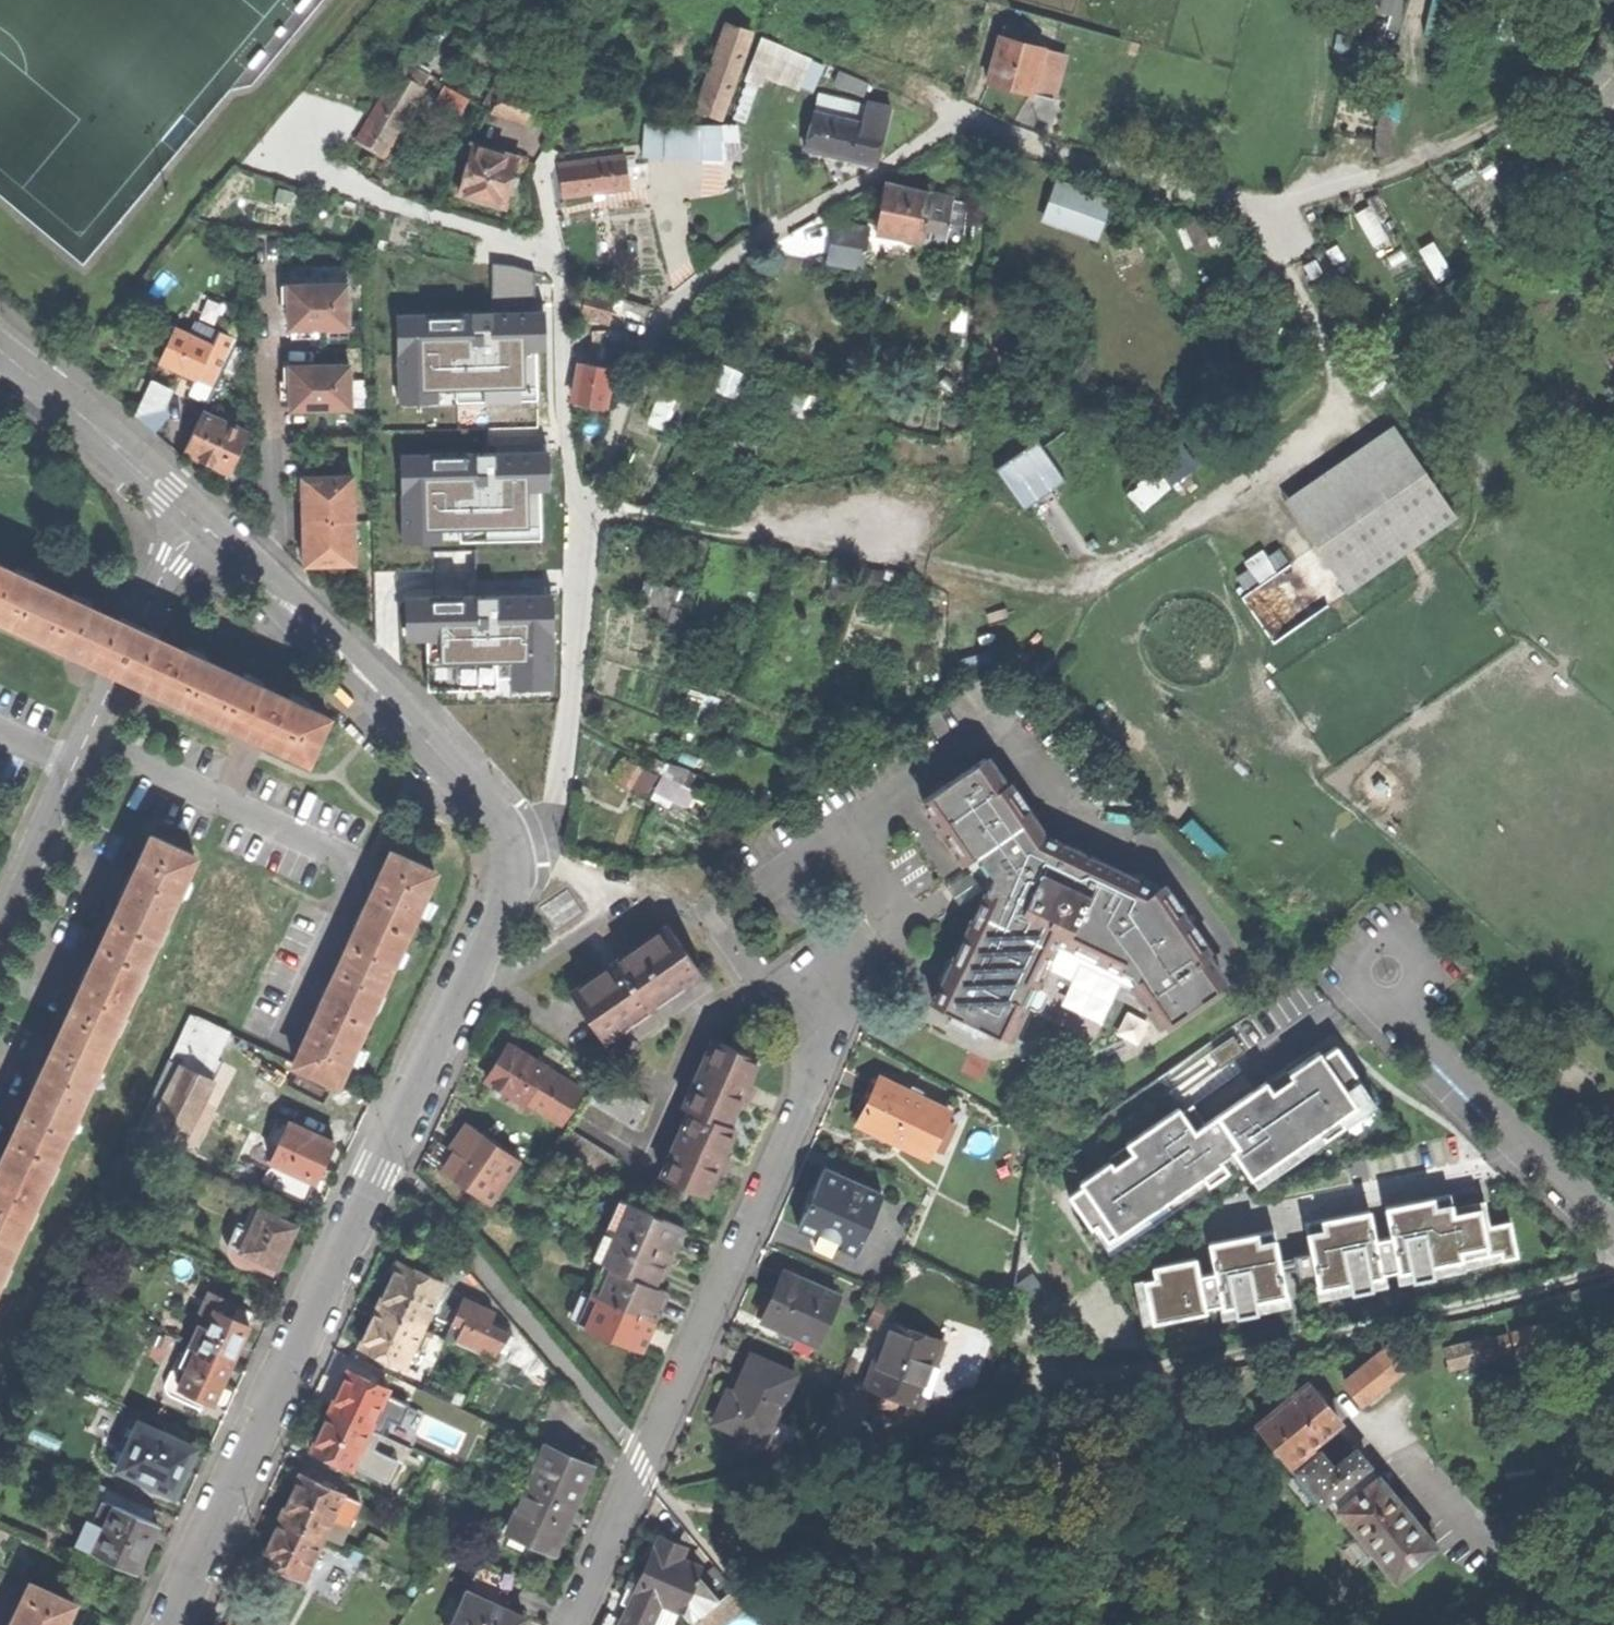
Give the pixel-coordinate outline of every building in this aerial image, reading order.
[(1381,24),(1400,29),(1407,0),(1386,0),(1381,24)] [(696,111),(719,119),(749,32),(726,24),(696,111)] [(1000,37),(987,81),(1009,87),(1052,99),(1065,55),(1042,49),(1015,42),(1017,34),(1010,32),(1008,40),(1000,37)] [(818,93),(829,55),(765,36),(753,73),(818,93)] [(549,60),(521,52),(493,108),(532,121),(549,60)] [(427,75),(404,62),(358,139),(370,146),(385,155),(413,109),(425,89),(420,86),(427,75)] [(440,96),(463,109),(470,96),(447,83),(440,96)] [(868,103),(866,109),(818,97),(805,148),(841,157),(877,166),(890,108),(868,103)] [(734,128),(644,126),(642,156),(659,156),(659,152),(696,152),(696,156),(739,157),(734,128)] [(481,198),(503,204),(516,159),(472,146),(459,192),(481,198)] [(559,167),(563,198),(597,194),(629,190),(625,158),(559,167)] [(959,259),(965,201),(906,188),(886,184),(876,230),(919,239),(919,237),(940,241),(938,254),(959,259)] [(1056,185),(1044,220),(1096,238),(1108,203),(1081,193),(1056,185)] [(1375,247),(1387,239),(1378,223),(1389,216),(1376,194),(1365,200),(1369,206),(1355,215),(1375,247)] [(1422,243),(1448,286),(1483,265),(1457,222),(1422,243)] [(831,241),(867,247),(870,231),(834,224),(831,241)] [(864,265),(867,247),(831,241),(827,258),(864,265)] [(1326,252),(1332,264),(1343,258),(1336,247),(1326,252)] [(316,328),(348,328),(347,283),(287,284),(288,329),(316,328)] [(613,306),(621,309),(623,301),(615,299),(589,292),(570,288),(571,313),(583,315),(609,322),(613,306)] [(407,308),(408,397),(546,395),(545,346),(560,346),(559,305),(407,308)] [(237,339),(181,314),(160,361),(178,369),(198,378),(215,386),(236,343),(237,339)] [(247,433),(215,418),(227,391),(241,398),(247,385),(233,379),(247,348),(236,343),(215,386),(202,413),(184,452),(206,462),(228,472),(247,433)] [(317,409),(350,408),(349,362),(288,363),(289,409),(317,409)] [(587,403),(604,407),(611,369),(581,363),(573,401),(587,403)] [(135,415),(156,434),(163,420),(158,418),(162,410),(171,390),(151,381),(135,415)] [(1460,514),(1398,425),(1290,500),(1352,589),(1460,514)] [(1028,503),(1070,481),(1048,440),(1006,463),(1028,503)] [(549,599),(549,577),(512,577),(512,547),(549,548),(549,519),(564,520),(565,482),(563,482),(560,462),(533,462),(532,500),(519,500),(519,481),(494,481),(495,500),(495,548),(495,600),(504,600),(504,626),(549,626),(549,611),(555,610),(555,606),(555,599),(549,599)] [(1147,506),(1181,480),(1169,464),(1134,489),(1147,506)] [(310,562),(354,562),(352,475),(303,476),(303,488),(304,541),(310,540),(310,546),(310,562)] [(431,606),(460,606),(459,529),(399,530),(401,607),(431,606)] [(1239,569),(1252,589),(1282,569),(1270,549),(1239,569)] [(48,583),(0,562),(0,611),(30,625),(48,583)] [(30,625),(66,641),(64,646),(72,650),(84,655),(86,651),(103,613),(82,604),(84,599),(48,583),(30,625)] [(183,646),(84,599),(82,604),(103,613),(86,651),(140,676),(157,639),(181,650),(183,646)] [(200,703),(219,663),(183,646),(181,650),(157,639),(140,676),(138,680),(147,684),(158,689),(160,685),(200,703)] [(247,730),(263,737),(265,733),(305,751),(323,711),(219,663),(200,703),(238,721),(236,725),(247,730)] [(650,796),(663,772),(628,754),(615,777),(650,796)] [(982,759),(920,801),(971,878),(982,894),(975,911),(933,1004),(952,1013),(949,1020),(984,1036),(987,1029),(1006,1037),(1040,965),(1069,980),(1078,963),(1130,990),(1132,986),(1138,987),(1143,995),(1140,997),(1160,1026),(1221,983),(1201,955),(1206,946),(1191,940),(1189,938),(1194,929),(1180,924),(1178,921),(1182,912),(1168,907),(1166,904),(1171,895),(1155,889),(1151,891),(1098,866),(1052,844),(1050,852),(1044,850),(1022,818),(1026,808),(1013,804),(1012,803),(1014,792),(1002,788),(982,759)] [(659,798),(696,805),(700,782),(663,775),(659,798)] [(104,925),(144,944),(189,847),(149,829),(132,867),(126,864),(121,876),(115,889),(120,891),(104,925)] [(319,998),(293,1055),(333,1074),(360,1015),(408,910),(428,866),(388,847),(363,903),(359,901),(352,916),(356,918),(327,981),(323,979),(315,996),(319,998)] [(101,1041),(144,944),(104,925),(90,957),(85,955),(80,967),(74,980),(78,982),(60,1022),(101,1041)] [(605,968),(569,994),(599,1036),(603,1043),(637,1019),(632,1012),(662,991),(667,998),(701,975),(696,967),(666,925),(617,960),(615,957),(607,962),(603,966),(605,968)] [(129,1133),(176,1154),(194,1113),(202,1117),(208,1105),(200,1101),(220,1058),(212,1054),(225,1026),(186,1008),(129,1133)] [(31,1085),(15,1120),(57,1139),(101,1041),(60,1022),(42,1061),(37,1059),(33,1070),(27,1083),(31,1085)] [(751,1085),(746,1083),(756,1058),(719,1042),(691,1110),(697,1112),(668,1179),(663,1192),(685,1202),(691,1189),(705,1195),(715,1170),(721,1173),(724,1166),(727,1158),(722,1156),(734,1127),(728,1125),(740,1097),(745,1099),(748,1092),(751,1085)] [(582,1091),(507,1046),(496,1064),(486,1081),(561,1126),(582,1091)] [(1076,1190),(1065,1198),(1086,1228),(1093,1223),(1105,1240),(1201,1172),(1208,1182),(1220,1173),(1214,1163),(1230,1152),(1249,1179),(1352,1105),(1342,1092),(1358,1081),(1334,1048),(1321,1058),(1316,1052),(1283,1076),(1286,1080),(1269,1092),(1262,1082),(1193,1131),(1176,1107),(1120,1147),(1127,1157),(1110,1168),(1106,1162),(1073,1185),(1076,1190)] [(586,1100),(635,1130),(650,1106),(601,1076),(586,1100)] [(868,1101),(857,1125),(878,1135),(879,1132),(925,1154),(923,1157),(926,1158),(949,1112),(879,1078),(868,1101)] [(311,1175),(321,1154),(329,1136),(285,1115),(284,1117),(274,1112),(262,1139),(272,1143),(267,1155),(257,1176),(301,1197),(311,1175)] [(57,1139),(15,1120),(1,1151),(0,1151),(0,1229),(13,1234),(57,1139)] [(553,1154),(602,1184),(617,1160),(569,1130),(553,1154)] [(442,1171),(487,1203),(515,1164),(470,1132),(442,1171)] [(797,1228),(855,1253),(881,1194),(824,1169),(811,1197),(797,1228)] [(1305,1252),(1289,1256),(1297,1292),(1347,1282),(1350,1297),(1369,1293),(1366,1278),(1409,1269),(1412,1282),(1430,1279),(1427,1266),(1459,1259),(1457,1253),(1494,1246),(1497,1259),(1514,1256),(1508,1226),(1482,1231),(1478,1212),(1454,1216),(1451,1205),(1435,1208),(1433,1196),(1378,1208),(1384,1237),(1377,1239),(1371,1208),(1314,1220),(1316,1230),(1301,1233),(1305,1252)] [(685,1229),(619,1200),(607,1229),(672,1258),(678,1244),(685,1229)] [(238,1243),(273,1259),(282,1240),(291,1220),(248,1201),(238,1222),(246,1226),(238,1243)] [(13,1234),(0,1229),(0,1264),(13,1234)] [(665,1273),(672,1258),(607,1229),(593,1260),(604,1265),(658,1289),(665,1273)] [(1141,1284),(1150,1324),(1230,1307),(1233,1321),(1254,1317),(1251,1300),(1284,1293),(1273,1243),(1256,1247),(1253,1236),(1207,1245),(1213,1275),(1196,1279),(1192,1261),(1151,1269),(1154,1281),(1141,1284)] [(439,1289),(442,1283),(397,1263),(388,1284),(377,1307),(422,1327),(436,1296),(441,1298),(444,1291),(439,1289)] [(590,1295),(655,1323),(661,1308),(668,1294),(658,1289),(604,1265),(590,1295)] [(762,1321),(816,1344),(836,1296),(782,1273),(773,1295),(762,1321)] [(655,1323),(590,1295),(577,1325),(641,1354),(648,1338),(655,1323)] [(455,1342),(499,1363),(512,1336),(488,1325),(493,1313),(463,1299),(452,1322),(462,1326),(455,1342)] [(187,1339),(230,1359),(239,1339),(248,1320),(213,1304),(205,1321),(197,1317),(187,1339)] [(413,1347),(422,1327),(377,1307),(369,1325),(359,1347),(403,1367),(404,1366),(413,1347)] [(946,1343),(889,1321),(864,1388),(894,1399),(920,1410),(946,1343)] [(1537,1327),(1512,1333),(1516,1347),(1520,1363),(1544,1356),(1540,1340),(1537,1327)] [(1445,1350),(1450,1368),(1490,1358),(1489,1356),(1508,1351),(1504,1337),(1485,1342),(1485,1339),(1445,1350)] [(178,1383),(213,1398),(222,1378),(230,1359),(187,1339),(178,1360),(186,1364),(178,1383)] [(1403,1366),(1385,1346),(1381,1340),(1365,1344),(1336,1369),(1345,1380),(1343,1381),(1361,1402),(1363,1400),(1367,1405),(1389,1387),(1384,1382),(1403,1366)] [(1599,1354),(1612,1368),(1613,1366),(1613,1340),(1599,1354)] [(424,1352),(413,1347),(404,1366),(415,1371),(424,1352)] [(713,1423),(763,1445),(793,1374),(749,1355),(733,1393),(727,1391),(719,1408),(713,1423)] [(330,1411),(370,1429),(388,1390),(348,1372),(340,1390),(330,1411)] [(1329,1497),(1339,1508),(1336,1511),(1359,1538),(1345,1549),(1357,1564),(1371,1552),(1394,1580),(1417,1560),(1434,1547),(1377,1477),(1374,1479),(1364,1468),(1367,1465),(1354,1450),(1332,1469),(1318,1453),(1315,1455),(1308,1446),(1338,1421),(1323,1404),(1328,1399),(1319,1388),(1314,1393),(1307,1385),(1258,1426),(1288,1462),(1291,1459),(1299,1469),(1296,1471),(1322,1502),(1329,1497)] [(1495,1399),(1498,1408),(1509,1405),(1506,1396),(1495,1399)] [(364,1441),(370,1429),(330,1411),(322,1429),(312,1450),(352,1468),(364,1441)] [(151,1475),(173,1485),(181,1466),(191,1443),(140,1420),(121,1462),(138,1470),(136,1476),(149,1482),(151,1475)] [(394,1440),(370,1429),(364,1441),(388,1452),(394,1440)] [(388,1452),(381,1465),(393,1471),(401,1457),(413,1462),(418,1452),(394,1440),(388,1452)] [(527,1541),(551,1552),(571,1508),(588,1468),(544,1449),(525,1492),(519,1489),(496,1540),(523,1552),(527,1541)] [(280,1518),(323,1538),(328,1541),(339,1546),(342,1539),(331,1534),(336,1524),(347,1529),(359,1503),(342,1496),(300,1477),(289,1499),(280,1518)] [(73,1556),(110,1574),(118,1556),(136,1565),(145,1543),(156,1520),(149,1517),(155,1504),(111,1483),(105,1497),(104,1498),(93,1493),(83,1514),(92,1517),(73,1556)] [(323,1538),(280,1518),(272,1536),(261,1560),(304,1579),(323,1538)] [(680,1557),(682,1551),(659,1540),(640,1582),(621,1624),(650,1624),(659,1604),(681,1613),(689,1624),(720,1600),(731,1591),(713,1569),(702,1577),(698,1574),(701,1566),(680,1557)] [(523,1617),(498,1606),(510,1579),(479,1565),(466,1593),(452,1624),(519,1624),(523,1617)] [(76,1600),(35,1581),(20,1610),(16,1608),(8,1624),(64,1624),(76,1600)] [(720,1600),(689,1624),(721,1624),(743,1607),(731,1591),(720,1600)] [(237,1610),(230,1624),(268,1624),(237,1610)]
